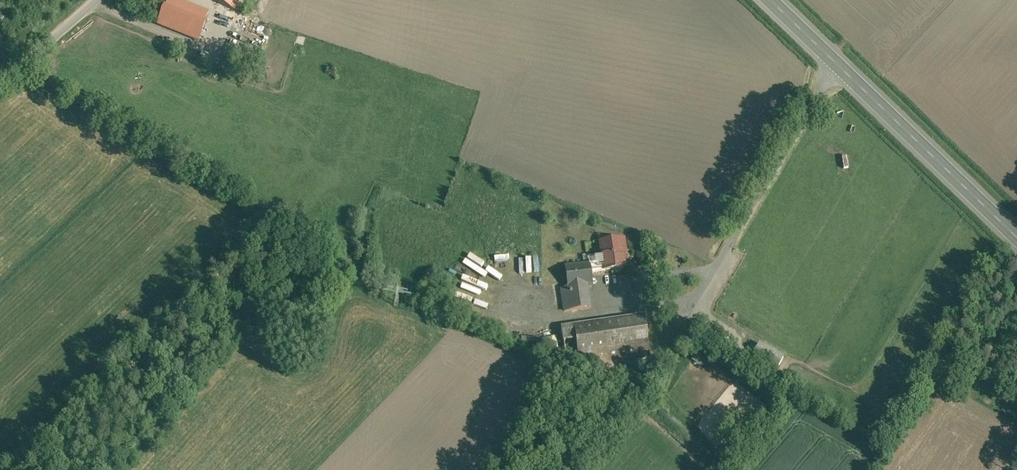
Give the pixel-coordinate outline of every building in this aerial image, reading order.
[(189,39),(203,8),(185,0),(139,0),(133,13),(189,39)] [(227,9),(231,0),(204,0),(227,9)] [(624,239),(601,242),(603,256),(605,269),(605,270),(625,267),(623,254),(626,254),(624,239)] [(589,263),(590,271),(605,269),(603,256),(588,258),(589,263)] [(590,271),(589,263),(565,267),(568,288),(561,289),(565,311),(589,307),(586,287),(592,286),(590,271)] [(561,328),(566,361),(579,368),(589,366),(590,374),(636,368),(635,358),(648,357),(643,317),(561,328)]
